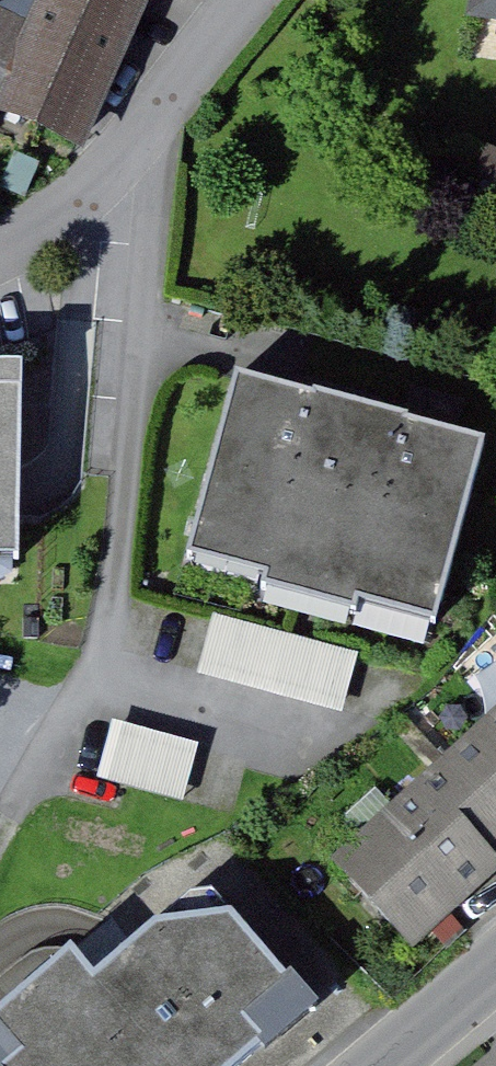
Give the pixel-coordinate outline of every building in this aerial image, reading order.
[(164,0),(0,0),(0,128),(2,129),(9,113),(99,154),(169,2),(164,0)] [(487,25),(495,26),(495,0),(490,0),(487,25)] [(22,357),(22,325),(0,325),(0,357),(22,357)] [(0,369),(0,560),(34,561),(35,494),(36,370),(0,369)] [(251,378),(201,560),(445,628),(495,446),(251,378)] [(369,654),(229,615),(213,671),(353,710),(369,654)] [(209,745),(127,722),(112,776),(194,799),(209,745)] [(343,859),(422,948),(495,883),(495,725),(343,859)] [(359,983),(231,835),(0,1031),(0,1065),(261,1065),(359,983)]
